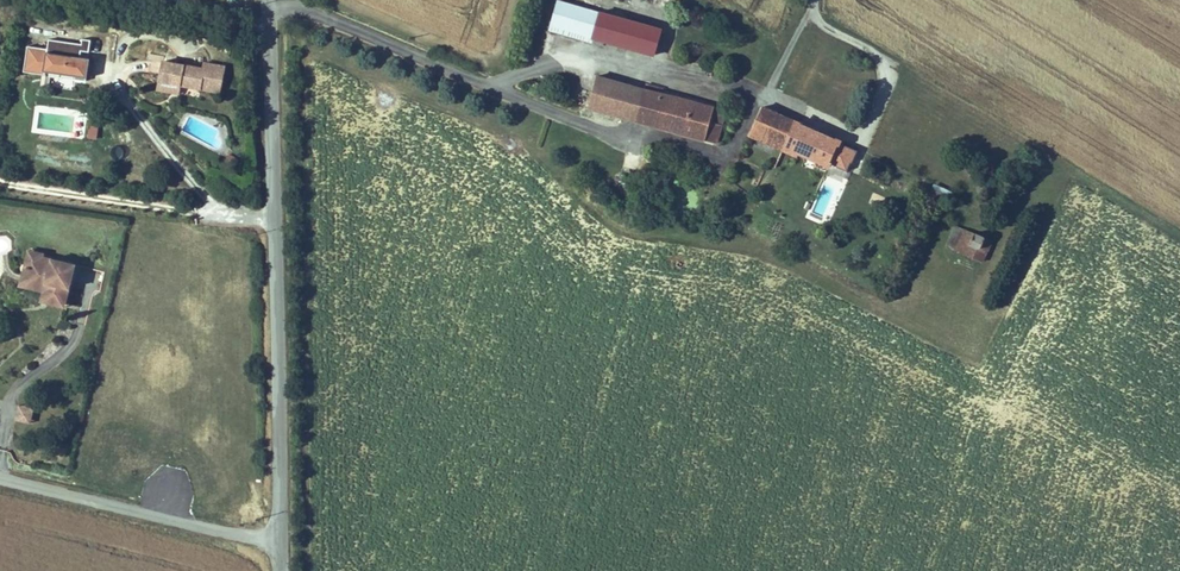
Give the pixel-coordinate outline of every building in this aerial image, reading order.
[(595,39),(602,12),(561,1),(552,33),(593,44),(595,39)] [(595,39),(642,51),(656,54),(664,30),(665,27),(602,12),(595,39)] [(46,50),(27,47),(23,72),(45,76),(45,71),(87,78),(89,58),(80,57),(80,51),(89,52),(90,41),(80,39),(80,45),(47,41),(46,50)] [(226,88),(230,63),(211,59),(209,65),(169,57),(166,77),(185,80),(226,88)] [(185,80),(166,77),(164,85),(183,89),(185,80)] [(627,89),(600,82),(593,112),(641,124),(649,95),(627,89)] [(649,95),(641,124),(720,145),(728,114),(665,98),(667,90),(651,86),(649,95)] [(766,109),(754,137),(789,153),(792,154),(801,158),(802,156),(830,168),(833,163),(839,164),(844,152),(839,149),(841,143),(807,127),(804,126),(766,109)] [(89,126),(87,139),(97,140),(99,127),(89,126)] [(997,246),(971,235),(963,255),(987,265),(997,246)] [(34,282),(40,256),(36,255),(28,290),(52,296),(50,306),(74,311),(75,308),(58,304),(62,286),(56,284),(55,287),(34,282)] [(75,308),(84,269),(51,261),(52,258),(40,256),(34,282),(55,287),(56,284),(62,286),(58,304),(75,308)] [(14,421),(31,425),(35,409),(19,405),(14,421)]
